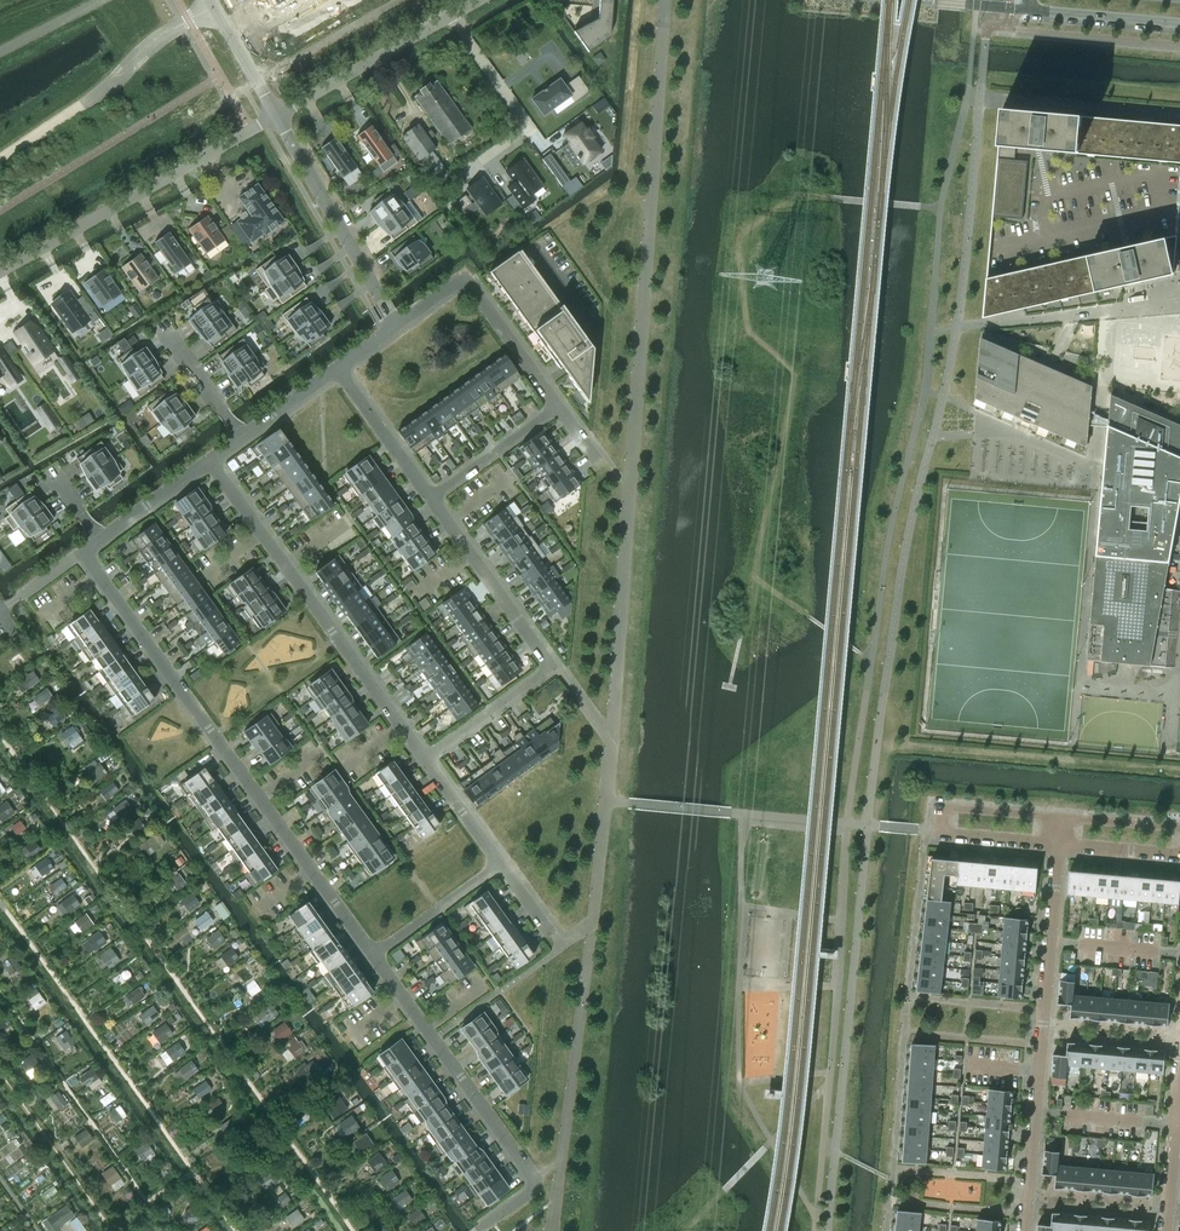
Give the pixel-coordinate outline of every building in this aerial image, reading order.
[(612,0),(599,0),(598,18),(573,32),(588,52),(609,37),(611,15),(612,0)] [(532,98),(531,99),(532,100),(542,114),(543,115),(544,114),(569,96),(573,102),(588,91),(578,76),(564,86),(560,80),(559,79),(558,80),(548,87),(543,91),(532,98)] [(471,129),(436,81),(430,86),(429,84),(420,91),(421,92),(414,97),(449,145),(471,129)] [(1049,113),(1049,112),(1040,111),(1035,111),(1035,112),(1002,109),(1001,119),(1003,119),(1002,137),(999,136),(998,146),(999,147),(998,158),(1014,160),(1016,148),(1032,149),(1032,147),(1045,148),(1045,151),(1051,151),(1061,152),(1073,153),(1073,151),(1179,161),(1179,125),(1049,113)] [(580,123),(565,134),(570,141),(567,143),(583,164),(600,151),(591,138),(593,137),(587,129),(585,130),(580,123)] [(448,175),(431,151),(435,148),(418,124),(414,127),(406,133),(402,136),(419,160),(435,184),(448,175)] [(401,154),(393,143),(387,148),(371,125),(356,136),(378,166),(383,173),(397,162),(394,158),(401,154)] [(357,168),(348,156),(335,137),(320,148),(340,175),(342,178),(357,168)] [(550,154),(542,160),(562,187),(570,181),(550,154)] [(1023,213),(1027,161),(998,158),(993,217),(1022,219),(1023,213)] [(523,159),(505,171),(514,183),(507,188),(522,209),(535,199),(532,194),(542,186),(523,159)] [(445,177),(437,183),(444,193),(449,189),(446,185),(449,183),(445,177)] [(465,194),(456,201),(462,210),(472,204),(469,200),(473,198),(485,215),(500,203),(482,178),(466,189),(470,195),(467,197),(465,194)] [(284,221),(257,184),(238,198),(249,213),(246,215),(247,217),(244,220),(242,218),(237,222),(251,242),(264,233),(265,235),(284,221)] [(378,206),(368,213),(376,225),(404,205),(404,204),(401,207),(388,190),(374,200),(378,206)] [(404,205),(376,225),(377,225),(380,223),(393,240),(417,222),(422,218),(409,201),(404,205)] [(225,240),(213,222),(207,215),(188,229),(205,254),(225,240)] [(234,233),(228,225),(221,229),(227,238),(234,233)] [(191,262),(169,232),(154,242),(176,273),(191,262)] [(552,238),(547,232),(541,236),(546,243),(552,238)] [(433,259),(424,246),(422,247),(413,235),(390,252),(399,265),(401,263),(406,269),(415,263),(420,268),(433,259)] [(1141,282),(1173,274),(1177,235),(1132,245),(1133,248),(1120,251),(1119,248),(1114,250),(1108,251),(1104,252),(1092,254),(1093,259),(1011,277),(1010,273),(989,278),(988,278),(987,278),(986,279),(984,306),(983,318),(990,316),(996,315),(995,313),(1025,306),(1024,303),(1032,301),(1033,304),(1043,302),(1042,299),(1050,297),(1050,300),(1060,298),(1060,295),(1067,293),(1068,296),(1078,294),(1077,291),(1085,289),(1086,292),(1100,289),(1101,291),(1123,286),(1126,285),(1127,285),(1128,286),(1141,283),(1141,282)] [(584,338),(573,324),(571,326),(517,251),(489,272),(559,368),(562,366),(568,373),(566,374),(587,402),(591,357),(591,348),(585,338),(584,338)] [(150,266),(145,258),(142,254),(141,253),(121,267),(139,292),(158,278),(150,266)] [(256,253),(252,255),(255,261),(261,258),(258,253),(256,253)] [(150,255),(145,258),(150,266),(155,262),(150,255)] [(275,256),(255,270),(268,287),(297,266),(289,255),(279,262),(275,256)] [(268,287),(264,290),(272,301),(277,298),(282,304),(306,286),(294,269),(297,267),(297,266),(268,287)] [(122,293),(112,280),(105,270),(104,268),(94,275),(84,282),(102,307),(122,293)] [(211,276),(207,270),(202,274),(205,280),(211,276)] [(69,291),(51,304),(72,332),(89,320),(92,324),(99,318),(87,303),(81,307),(76,301),(69,291)] [(251,298),(247,291),(240,296),(245,303),(251,298)] [(196,333),(225,311),(217,300),(212,303),(207,297),(193,308),(197,314),(187,321),(196,333)] [(294,332),(322,312),(318,314),(306,297),(281,315),(294,332)] [(192,305),(188,300),(180,305),(184,311),(192,305)] [(245,307),(241,302),(235,306),(239,311),(245,307)] [(143,313),(135,303),(128,308),(135,319),(143,313)] [(236,330),(224,313),(225,312),(225,311),(196,333),(199,330),(212,348),(236,330)] [(268,319),(263,311),(255,316),(261,324),(268,319)] [(321,331),(330,324),(322,312),(294,332),(294,333),(298,330),(310,347),(325,337),(321,331)] [(274,326),(269,320),(263,324),(267,331),(274,326)] [(19,321),(8,326),(10,331),(21,326),(19,321)] [(13,332),(27,354),(30,352),(31,354),(32,353),(38,361),(53,350),(39,328),(35,331),(29,322),(14,333),(13,332)] [(1042,365),(981,338),(976,398),(1019,417),(1027,400),(1034,403),(1042,407),(1034,424),(1087,447),(1092,386),(1058,371),(1054,377),(1038,374),(1042,365)] [(11,341),(3,346),(7,352),(15,346),(11,341)] [(227,376),(257,355),(256,355),(255,356),(247,344),(237,351),(233,346),(218,356),(230,373),(227,376)] [(127,379),(155,359),(146,347),(136,354),(132,348),(118,359),(130,376),(126,378),(127,379)] [(2,373),(8,382),(19,375),(2,351),(0,353),(0,375),(2,373)] [(504,354),(493,362),(510,385),(521,377),(515,370),(516,370),(504,354)] [(264,376),(260,370),(265,367),(257,355),(227,376),(236,388),(245,381),(250,387),(264,376)] [(66,370),(72,366),(65,356),(59,360),(66,370)] [(98,364),(94,358),(89,360),(93,366),(98,364)] [(164,379),(151,362),(155,359),(127,379),(139,396),(164,379)] [(493,362),(482,369),(499,393),(510,385),(493,362)] [(1058,371),(1042,365),(1038,374),(1054,377),(1058,371)] [(482,369),(472,377),(488,400),(491,404),(502,396),(499,393),(482,369)] [(472,377),(461,385),(478,408),(488,400),(472,377)] [(461,385),(451,392),(467,415),(478,408),(461,385)] [(159,424),(187,404),(187,403),(183,406),(171,389),(147,406),(159,424)] [(451,392),(440,400),(457,423),(467,415),(451,392)] [(1111,394),(1105,465),(1102,495),(1101,501),(1097,548),(1087,660),(1167,667),(1173,590),(1165,588),(1169,562),(1170,555),(1172,548),(1179,501),(1179,424),(1111,394)] [(50,430),(62,422),(47,400),(36,407),(50,430)] [(440,400),(430,408),(446,431),(457,423),(440,400)] [(186,422),(196,415),(187,404),(159,424),(160,424),(163,422),(175,439),(190,428),(186,422)] [(430,408),(419,415),(438,442),(445,437),(442,433),(446,431),(430,408)] [(419,415),(408,423),(425,446),(435,439),(438,442),(419,415)] [(408,423),(397,431),(409,447),(414,454),(425,446),(408,423)] [(64,425),(59,428),(62,433),(68,431),(64,425)] [(263,440),(251,449),(256,457),(261,453),(264,457),(287,440),(279,428),(263,440)] [(521,445),(518,448),(526,459),(551,441),(548,437),(542,430),(540,432),(536,435),(535,435),(521,445)] [(149,441),(145,435),(140,438),(144,444),(149,441)] [(264,457),(259,460),(264,467),(269,463),(272,467),(295,451),(287,440),(264,457)] [(85,479),(115,458),(115,457),(113,458),(101,441),(76,459),(89,476),(85,478),(85,479)] [(128,441),(122,445),(125,449),(131,445),(128,441)] [(551,441),(526,459),(533,469),(537,467),(558,451),(551,441)] [(295,451),(272,467),(279,478),(302,461),(295,451)] [(558,451),(537,467),(544,477),(565,461),(562,457),(558,452),(558,451)] [(350,485),(376,467),(368,456),(356,465),(354,462),(345,469),(347,471),(342,474),(350,485)] [(123,478),(118,473),(123,469),(115,458),(85,479),(94,490),(104,483),(108,489),(123,478)] [(233,459),(227,463),(232,471),(239,466),(233,459)] [(302,461),(279,478),(287,489),(310,472),(302,461)] [(544,477),(540,479),(548,489),(573,471),(565,461),(544,477)] [(358,496),(381,479),(377,474),(380,472),(376,467),(350,485),(358,496)] [(548,489),(546,490),(555,502),(581,483),(578,478),(573,472),(573,471),(548,489)] [(310,472),(287,489),(295,499),(318,483),(310,472)] [(369,504),(392,488),(388,483),(385,485),(381,479),(358,496),(362,494),(369,504)] [(318,483),(295,499),(303,510),(326,493),(318,483)] [(183,515),(205,498),(197,488),(185,497),(183,494),(174,501),(176,503),(175,504),(183,515)] [(372,518),(397,500),(393,495),(395,493),(392,488),(369,504),(376,514),(372,518)] [(13,530),(46,506),(45,506),(42,508),(29,491),(24,495),(5,509),(9,515),(4,518),(13,530)] [(22,492),(14,498),(16,501),(24,495),(22,492)] [(326,493),(303,510),(310,521),(317,516),(318,516),(333,504),(326,493)] [(191,526),(210,511),(206,506),(209,504),(205,498),(183,515),(191,526)] [(380,529),(407,509),(403,504),(400,506),(397,500),(372,518),(380,529)] [(44,525),(54,518),(46,506),(13,530),(16,528),(25,539),(29,535),(34,541),(48,531),(44,525)] [(503,509),(482,524),(486,529),(488,527),(492,532),(489,534),(490,535),(515,516),(507,506),(503,509)] [(392,536),(412,521),(408,516),(411,514),(407,509),(380,529),(385,526),(392,536)] [(191,542),(218,522),(210,511),(191,526),(194,531),(192,533),(195,538),(190,541),(191,542)] [(175,520),(181,516),(178,512),(172,516),(174,518),(170,521),(173,525),(177,522),(175,520)] [(515,516),(490,535),(493,539),(495,537),(499,542),(497,544),(497,545),(523,526),(516,516),(515,516)] [(397,548),(419,532),(412,521),(392,536),(389,538),(397,548)] [(198,553),(226,533),(218,522),(191,542),(198,553)] [(153,523),(127,543),(132,551),(136,548),(138,552),(161,535),(153,523)] [(523,526),(497,545),(500,549),(502,547),(506,552),(504,554),(504,555),(529,536),(522,527),(523,526)] [(407,557),(427,543),(419,532),(397,548),(401,554),(404,552),(407,557)] [(161,535),(138,552),(146,562),(169,545),(161,535)] [(529,536),(504,555),(507,559),(510,557),(513,562),(511,564),(511,565),(538,546),(530,535),(529,536)] [(413,570),(435,554),(427,543),(407,557),(411,562),(408,564),(413,570)] [(169,545),(146,562),(154,573),(177,556),(169,545)] [(538,546),(511,565),(514,569),(517,567),(521,572),(518,574),(519,575),(545,556),(538,546)] [(366,548),(360,553),(363,557),(369,552),(366,548)] [(360,553),(354,557),(355,559),(357,561),(363,557),(360,553)] [(318,569),(314,572),(322,583),(323,582),(346,566),(338,555),(318,569)] [(177,556),(154,573),(161,583),(184,567),(177,556)] [(545,556),(519,575),(522,579),(524,577),(528,582),(525,584),(526,585),(547,569),(540,560),(545,556)] [(547,569),(526,585),(529,589),(531,587),(535,592),(533,594),(533,595),(554,579),(555,580),(559,576),(552,565),(547,569)] [(323,582),(322,583),(330,594),(331,593),(354,576),(346,566),(323,582)] [(184,567),(161,583),(169,594),(192,577),(184,567)] [(233,598),(259,579),(252,568),(225,587),(233,598)] [(331,593),(330,594),(338,604),(362,587),(354,576),(331,593)] [(404,586),(412,580),(409,576),(401,582),(404,586)] [(192,577),(169,594),(177,604),(200,588),(192,577)] [(242,608),(267,590),(259,579),(233,598),(234,598),(237,596),(241,601),(243,599),(247,604),(242,607),(242,608)] [(554,579),(533,595),(536,599),(538,597),(542,602),(540,604),(561,589),(555,580),(554,579)] [(408,591),(416,585),(412,580),(404,586),(408,591)] [(362,587),(338,604),(345,615),(346,614),(369,597),(372,595),(365,585),(362,587)] [(177,604),(173,607),(178,614),(182,612),(184,615),(207,598),(200,588),(177,604)] [(449,614),(470,598),(467,600),(463,594),(466,593),(462,588),(441,603),(449,614)] [(561,589),(540,604),(543,609),(544,608),(546,607),(551,614),(556,611),(570,601),(561,589)] [(250,618),(278,599),(274,593),(271,595),(267,590),(242,608),(250,618)] [(346,614),(345,615),(353,625),(354,625),(372,612),(377,608),(369,597),(346,614)] [(430,605),(425,597),(418,602),(423,610),(430,605)] [(207,598),(184,615),(192,626),(215,609),(207,598)] [(456,624),(477,608),(474,610),(471,604),(473,603),(470,598),(449,614),(456,624)] [(273,619),(285,609),(278,599),(250,618),(250,619),(252,618),(259,628),(264,625),(265,628),(275,621),(273,619)] [(372,612),(353,625),(361,636),(361,635),(384,619),(377,608),(372,612)] [(460,636),(485,618),(484,618),(482,620),(478,614),(480,613),(477,608),(456,624),(463,633),(460,636)] [(73,639),(98,621),(90,609),(64,627),(73,639)] [(215,609),(192,626),(200,636),(223,620),(215,609)] [(466,647),(492,628),(491,628),(489,630),(485,624),(488,623),(485,618),(460,636),(467,646),(465,647),(466,647)] [(361,635),(361,636),(368,646),(369,646),(392,629),(384,619),(380,622),(361,635)] [(200,636),(195,640),(200,647),(205,643),(207,647),(204,649),(204,650),(231,630),(223,620),(200,636)] [(546,620),(540,624),(544,629),(549,625),(546,620)] [(81,650),(106,632),(98,621),(73,639),(81,650)] [(473,657),(499,638),(496,640),(492,634),(495,633),(492,628),(466,647),(473,657)] [(369,646),(368,646),(376,658),(380,655),(400,640),(392,629),(369,646)] [(231,630),(204,650),(209,657),(213,655),(216,659),(223,654),(227,651),(228,654),(234,649),(233,647),(239,642),(231,630)] [(89,661),(114,643),(106,632),(81,650),(89,661)] [(412,658),(434,643),(426,632),(405,648),(408,652),(411,651),(414,656),(412,658)] [(485,664),(506,648),(503,650),(499,644),(502,642),(499,638),(473,657),(473,658),(478,654),(485,664)] [(102,669),(122,654),(114,643),(89,661),(89,662),(94,658),(102,669)] [(420,668),(441,653),(434,643),(412,658),(420,668)] [(492,674),(513,658),(510,660),(507,654),(509,652),(506,648),(485,664),(492,674)] [(427,678),(448,663),(441,653),(420,668),(422,672),(425,671),(429,676),(426,678),(427,678)] [(106,683),(130,665),(122,654),(102,669),(98,671),(106,683)] [(515,675),(519,672),(514,664),(516,663),(516,662),(513,658),(492,674),(501,685),(515,675)] [(434,688),(455,673),(448,663),(427,678),(430,682),(432,680),(436,686),(433,688),(434,688)] [(114,694),(137,677),(129,667),(131,666),(130,665),(106,683),(114,694)] [(313,699),(336,682),(333,677),(335,675),(331,669),(316,680),(314,678),(308,682),(309,685),(305,688),(313,699)] [(23,692),(41,680),(33,670),(16,682),(23,692)] [(196,671),(188,676),(193,683),(200,678),(196,671)] [(441,698),(462,683),(455,673),(434,688),(437,692),(439,690),(443,696),(441,698)] [(122,705),(145,688),(137,677),(114,694),(122,705)] [(48,685),(54,695),(61,691),(54,681),(48,685)] [(324,707),(347,690),(343,685),(340,687),(336,682),(313,699),(317,697),(324,707)] [(552,694),(560,688),(555,682),(547,688),(552,694)] [(448,708),(470,693),(462,683),(441,698),(448,708)] [(38,707),(53,697),(46,688),(32,698),(38,707)] [(131,717),(151,702),(153,700),(145,688),(122,705),(131,717)] [(296,689),(288,695),(291,699),(299,694),(296,689)] [(332,717),(352,703),(348,698),(351,696),(347,690),(324,707),(332,717)] [(464,715),(478,705),(470,693),(448,708),(451,712),(454,710),(459,718),(464,715)] [(429,710),(426,706),(423,702),(419,705),(425,713),(429,710)] [(337,730),(359,714),(352,703),(332,717),(336,723),(333,725),(337,730)] [(52,726),(65,717),(60,708),(47,717),(52,726)] [(251,743),(278,723),(271,713),(265,717),(263,714),(254,721),(256,723),(243,732),(251,743)] [(345,741),(367,725),(359,714),(337,730),(345,741)] [(557,747),(559,721),(555,724),(550,717),(533,729),(550,752),(557,747)] [(261,752),(285,735),(277,725),(279,724),(278,723),(251,743),(255,749),(257,747),(261,752)] [(69,745),(80,736),(72,725),(61,733),(69,745)] [(550,752),(533,729),(523,736),(519,732),(539,760),(550,752)] [(539,760),(519,732),(512,737),(516,742),(512,744),(529,767),(539,760)] [(269,763),(295,744),(291,739),(289,741),(285,735),(261,752),(269,763)] [(529,767),(512,744),(502,752),(499,748),(499,749),(518,775),(529,767)] [(518,775),(499,749),(492,754),(495,757),(491,760),(507,783),(518,775)] [(382,784),(401,771),(393,760),(374,773),(382,784)] [(507,783),(491,760),(480,767),(497,790),(507,783)] [(94,783),(107,773),(99,762),(86,771),(94,783)] [(200,770),(179,786),(187,797),(189,796),(188,796),(212,779),(207,771),(204,767),(200,770)] [(497,790),(480,767),(470,775),(486,798),(497,790)] [(315,800),(342,781),(335,770),(309,789),(316,799),(315,800)] [(390,795),(408,782),(401,771),(382,784),(390,795)] [(178,783),(185,777),(181,772),(174,777),(178,783)] [(486,798),(470,775),(458,783),(463,790),(463,791),(475,806),(486,798)] [(212,779),(188,796),(189,796),(196,807),(220,790),(212,779)] [(323,811),(347,793),(343,788),(346,786),(342,781),(315,800),(323,811)] [(110,797),(119,791),(112,782),(104,788),(110,797)] [(397,806),(416,792),(408,782),(390,795),(397,806)] [(220,790),(196,807),(205,818),(228,801),(220,790)] [(405,816),(424,803),(416,792),(397,806),(405,816)] [(330,822),(355,804),(347,793),(323,811),(330,822)] [(119,819),(132,809),(125,800),(112,809),(119,819)] [(15,813),(6,801),(0,805),(0,821),(1,822),(15,813)] [(205,818),(203,819),(211,831),(212,831),(216,828),(216,827),(236,812),(228,801),(205,818)] [(413,827),(431,813),(424,803),(405,816),(413,827)] [(338,832),(363,814),(355,804),(330,822),(338,832)] [(236,812),(216,827),(216,828),(224,838),(245,823),(236,812)] [(436,828),(440,825),(431,813),(413,827),(421,839),(436,828)] [(346,843),(370,825),(363,814),(338,832),(338,833),(343,829),(347,834),(344,836),(348,841),(345,842),(346,843)] [(136,837),(146,829),(138,818),(127,826),(136,837)] [(245,823),(224,838),(232,850),(253,835),(245,823)] [(353,854),(378,836),(370,825),(346,843),(353,854)] [(14,826),(7,832),(12,839),(19,834),(14,826)] [(232,850),(229,852),(237,863),(237,864),(241,861),(240,861),(261,846),(253,835),(232,850)] [(147,856),(159,847),(152,836),(139,845),(147,856)] [(361,864),(386,846),(378,836),(353,854),(361,864)] [(27,859),(40,850),(33,839),(19,849),(27,859)] [(261,846),(240,861),(241,861),(248,872),(249,872),(269,857),(261,846)] [(383,865),(394,857),(386,846),(361,864),(369,875),(374,871),(376,873),(385,867),(383,865)] [(42,877),(53,868),(46,857),(34,866),(42,877)] [(248,872),(245,874),(245,875),(253,886),(277,869),(269,857),(249,872),(248,872)] [(957,875),(959,860),(932,858),(931,873),(945,874),(957,875)] [(970,886),(972,862),(971,862),(971,859),(966,859),(966,861),(959,860),(957,875),(957,885),(970,886)] [(983,887),(985,863),(984,863),(984,860),(979,860),(979,862),(972,862),(970,886),(983,887)] [(996,888),(998,864),(997,864),(997,861),(992,861),(992,863),(985,863),(983,887),(996,888)] [(1009,890),(1011,865),(1010,865),(1010,863),(1005,862),(1005,865),(998,864),(996,888),(1009,890)] [(1022,891),(1025,866),(1023,866),(1023,864),(1018,863),(1018,866),(1011,865),(1009,890),(1022,891)] [(1036,892),(1038,868),(1036,867),(1036,865),(1031,865),(1031,867),(1025,866),(1022,891),(1036,892)] [(1082,895),(1084,872),(1077,871),(1078,869),(1072,868),(1072,871),(1070,870),(1068,894),(1082,895)] [(1096,897),(1098,873),(1091,872),(1091,870),(1086,869),(1086,872),(1084,872),(1082,895),(1096,897)] [(1110,898),(1112,874),(1105,874),(1105,871),(1099,871),(1099,873),(1098,873),(1096,897),(1110,898)] [(1123,899),(1125,875),(1119,875),(1119,872),(1113,872),(1113,874),(1112,874),(1110,898),(1123,899)] [(177,891),(187,885),(179,873),(169,879),(177,891)] [(942,900),(945,874),(931,873),(927,899),(942,900)] [(1137,900),(1139,877),(1138,877),(1138,874),(1132,874),(1132,876),(1125,875),(1123,899),(1137,900)] [(1151,902),(1153,878),(1152,878),(1152,875),(1146,875),(1146,877),(1139,877),(1137,900),(1151,902)] [(1165,903),(1167,879),(1165,879),(1166,877),(1160,876),(1160,879),(1153,878),(1151,902),(1165,903)] [(1179,892),(1179,880),(1179,878),(1174,877),(1173,880),(1167,879),(1165,903),(1178,904),(1179,904),(1179,892)] [(52,884),(48,887),(56,898),(60,894),(59,892),(67,886),(61,878),(52,884)] [(352,891),(348,886),(343,890),(347,895),(352,891)] [(237,890),(233,894),(237,899),(241,896),(237,890)] [(471,918),(495,901),(487,890),(463,907),(471,918)] [(188,912),(200,903),(191,892),(180,901),(188,912)] [(68,915),(80,906),(72,894),(59,903),(68,915)] [(952,901),(942,900),(927,899),(926,909),(950,912),(952,901)] [(304,904),(288,915),(296,926),(293,929),(315,913),(316,913),(308,901),(304,904)] [(480,928),(502,912),(495,901),(471,918),(472,918),(473,917),(480,928)] [(949,925),(950,916),(950,912),(926,909),(925,922),(949,925)] [(491,936),(510,922),(502,912),(480,928),(481,928),(484,926),(491,936)] [(81,933),(93,924),(85,913),(73,922),(81,933)] [(204,928),(212,921),(206,913),(198,919),(204,928)] [(315,913),(293,929),(301,941),(323,924),(324,924),(316,913),(315,913)] [(1028,932),(1029,919),(1004,917),(1003,930),(1028,932)] [(499,946),(518,933),(510,922),(491,936),(499,946)] [(947,940),(949,925),(925,922),(923,937),(947,940)] [(427,951),(450,934),(441,923),(426,934),(415,942),(421,950),(424,947),(427,951)] [(323,924),(301,941),(305,938),(312,949),(331,935),(332,935),(324,924),(323,924)] [(213,948),(225,940),(218,930),(206,938),(213,948)] [(1027,946),(1028,932),(1003,930),(1002,943),(1027,946)] [(94,951),(107,942),(98,931),(86,939),(94,951)] [(507,957),(525,944),(518,933),(499,946),(507,957)] [(434,961),(457,945),(450,934),(427,951),(434,961)] [(312,949),(309,951),(317,963),(321,961),(321,960),(340,947),(331,935),(312,949)] [(946,954),(947,940),(923,937),(921,951),(946,954)] [(1025,959),(1027,946),(1002,943),(1001,957),(1025,959)] [(530,958),(534,955),(525,944),(507,957),(515,969),(530,958)] [(442,972),(465,955),(457,945),(434,961),(442,972)] [(340,947),(321,960),(321,961),(329,972),(348,958),(348,957),(340,946),(340,947)] [(227,967),(239,958),(231,947),(220,956),(227,967)] [(399,949),(390,955),(396,963),(405,956),(399,949)] [(108,969),(120,961),(112,950),(101,958),(108,969)] [(944,967),(946,954),(921,951),(920,964),(944,967)] [(9,975),(20,967),(12,955),(1,963),(9,975)] [(457,978),(473,967),(465,955),(442,972),(439,974),(444,982),(447,979),(450,983),(457,978)] [(1024,972),(1025,959),(1001,957),(1000,970),(1024,972)] [(329,972),(324,975),(332,986),(337,983),(356,969),(348,958),(329,972)] [(943,980),(944,967),(920,964),(918,977),(943,980)] [(238,988),(253,978),(244,966),(235,973),(238,977),(232,981),(238,988)] [(337,983),(332,986),(340,997),(364,980),(356,968),(356,969),(337,983)] [(1023,985),(1024,972),(1000,970),(998,983),(1023,985)] [(941,994),(943,980),(918,977),(917,991),(941,994)] [(364,980),(340,997),(349,1009),(369,994),(373,991),(364,980)] [(1074,994),(1075,981),(1060,980),(1058,1003),(1071,1005),(1072,1005),(1073,994),(1074,994)] [(1022,999),(1023,985),(998,983),(997,996),(1022,999)] [(256,1003),(265,996),(257,986),(248,993),(256,1003)] [(132,1005),(145,996),(138,987),(126,996),(132,1005)] [(35,1010),(46,1003),(38,993),(28,1000),(35,1010)] [(1087,995),(1074,994),(1073,994),(1072,1005),(1071,1005),(1070,1018),(1085,1019),(1087,995)] [(1099,1020),(1101,997),(1087,995),(1085,1019),(1099,1020)] [(1112,1021),(1114,998),(1101,997),(1099,1020),(1112,1021)] [(1126,1023),(1128,999),(1114,998),(1112,1021),(1126,1023)] [(1140,1024),(1142,1000),(1128,999),(1126,1023),(1140,1024)] [(1153,1025),(1155,1002),(1142,1000),(1140,1024),(1153,1025)] [(1168,1026),(1170,1003),(1169,1003),(1155,1002),(1153,1025),(1168,1026)] [(272,1004),(258,1014),(261,1019),(267,1015),(271,1021),(280,1014),(272,1004)] [(146,1026),(160,1015),(152,1005),(138,1015),(146,1026)] [(469,1039),(494,1022),(485,1011),(461,1028),(469,1039)] [(11,1024),(5,1015),(0,1019),(0,1032),(11,1024)] [(280,1041),(292,1032),(284,1021),(272,1030),(280,1041)] [(476,1050),(496,1036),(492,1030),(495,1028),(492,1023),(494,1022),(469,1039),(476,1050)] [(159,1044),(173,1034),(165,1023),(151,1033),(159,1044)] [(64,1051),(75,1043),(66,1030),(55,1038),(64,1051)] [(481,1062),(504,1046),(496,1036),(476,1050),(480,1055),(478,1057),(481,1062)] [(401,1038),(379,1055),(386,1065),(387,1066),(409,1049),(401,1038)] [(294,1060),(305,1052),(297,1040),(286,1048),(294,1060)] [(172,1061),(185,1052),(178,1042),(165,1051),(172,1061)] [(1080,1067),(1083,1043),(1068,1042),(1067,1055),(1068,1055),(1067,1065),(1068,1065),(1080,1067)] [(935,1058),(936,1045),(912,1043),(911,1057),(935,1058)] [(1094,1068),(1096,1044),(1083,1043),(1080,1067),(1094,1068)] [(1108,1069),(1110,1045),(1096,1044),(1094,1068),(1108,1069)] [(1121,1070),(1124,1047),(1110,1045),(1108,1069),(1121,1070)] [(492,1071),(512,1057),(504,1046),(481,1062),(485,1068),(488,1066),(492,1071)] [(1135,1072),(1137,1048),(1124,1047),(1121,1070),(1135,1072)] [(1149,1073),(1151,1049),(1137,1048),(1135,1072),(1149,1073)] [(386,1065),(383,1068),(391,1079),(414,1062),(410,1057),(413,1055),(409,1049),(387,1066),(386,1065)] [(1163,1074),(1166,1050),(1151,1049),(1149,1073),(1163,1074)] [(34,1071),(41,1065),(32,1053),(18,1063),(26,1073),(32,1069),(34,1071)] [(1066,1078),(1068,1065),(1067,1065),(1068,1055),(1067,1055),(1053,1053),(1051,1077),(1066,1078)] [(497,1084),(519,1067),(512,1057),(492,1071),(496,1076),(493,1078),(497,1084)] [(934,1071),(935,1058),(911,1057),(910,1070),(934,1071)] [(186,1080),(198,1070),(191,1060),(178,1069),(186,1080)] [(308,1080),(320,1071),(312,1061),(300,1070),(308,1080)] [(414,1062),(391,1079),(398,1090),(399,1090),(402,1087),(425,1071),(421,1065),(418,1067),(414,1062)] [(517,1086),(527,1078),(519,1067),(497,1084),(505,1095),(508,1092),(510,1095),(519,1088),(517,1086)] [(87,1087),(100,1077),(92,1068),(80,1077),(87,1087)] [(933,1085),(934,1071),(910,1070),(909,1083),(933,1085)] [(425,1071),(402,1087),(409,1097),(410,1098),(429,1083),(426,1078),(428,1076),(425,1071)] [(198,1099),(212,1089),(205,1080),(192,1090),(198,1099)] [(409,1097),(404,1101),(405,1101),(412,1112),(440,1092),(436,1087),(433,1089),(429,1083),(410,1098),(409,1097)] [(932,1098),(933,1085),(909,1083),(908,1096),(932,1098)] [(1012,1104),(1013,1091),(989,1089),(988,1102),(1012,1104)] [(59,1110),(67,1103),(58,1091),(50,1097),(59,1110)] [(440,1092),(412,1112),(420,1122),(420,1123),(425,1119),(445,1104),(441,1099),(444,1097),(440,1092)] [(337,1116),(347,1109),(338,1096),(328,1104),(337,1116)] [(931,1111),(932,1098),(908,1096),(907,1109),(931,1111)] [(215,1115),(225,1108),(218,1098),(207,1105),(215,1115)] [(1011,1117),(1012,1104),(988,1102),(986,1115),(1011,1117)] [(445,1104),(425,1119),(432,1129),(433,1129),(452,1115),(445,1104)] [(115,1124),(127,1116),(119,1105),(108,1113),(115,1124)] [(930,1124),(931,1111),(907,1109),(906,1122),(930,1124)] [(347,1136),(359,1127),(351,1115),(339,1124),(347,1136)] [(432,1129),(427,1133),(428,1133),(435,1144),(460,1126),(452,1115),(433,1129),(432,1129)] [(1010,1131),(1011,1117),(986,1115),(985,1128),(1010,1131)] [(226,1136),(239,1127),(231,1117),(219,1126),(226,1136)] [(929,1137),(930,1124),(906,1122),(905,1135),(929,1137)] [(460,1126),(435,1144),(443,1154),(445,1153),(468,1136),(460,1126)] [(1009,1144),(1010,1131),(985,1128),(984,1141),(1009,1144)] [(82,1148),(93,1139),(85,1129),(74,1137),(82,1148)] [(361,1153),(374,1145),(365,1133),(353,1142),(361,1153)] [(928,1150),(929,1137),(905,1135),(904,1148),(928,1150)] [(468,1136),(445,1153),(449,1158),(452,1156),(455,1161),(456,1161),(475,1147),(468,1136)] [(149,1162),(157,1157),(153,1152),(146,1140),(133,1149),(141,1161),(146,1157),(149,1162)] [(1007,1157),(1009,1144),(984,1141),(983,1154),(1007,1157)] [(432,1152),(429,1148),(427,1146),(423,1149),(428,1155),(432,1152)] [(455,1161),(450,1164),(451,1165),(458,1175),(459,1176),(463,1172),(486,1155),(482,1150),(479,1152),(475,1147),(456,1161),(455,1161)] [(927,1163),(928,1150),(904,1148),(903,1161),(927,1163)] [(1059,1164),(1060,1151),(1044,1150),(1042,1174),(1056,1175),(1057,1175),(1058,1164),(1059,1164)] [(374,1172),(386,1163),(378,1152),(366,1161),(374,1172)] [(1006,1170),(1007,1157),(983,1154),(982,1168),(1006,1170)] [(486,1155),(463,1172),(470,1182),(471,1182),(491,1168),(487,1163),(490,1161),(486,1155)] [(1071,1166),(1059,1164),(1058,1164),(1057,1175),(1056,1175),(1055,1188),(1069,1189),(1071,1166)] [(110,1186),(121,1178),(112,1166),(101,1174),(110,1186)] [(1083,1190),(1085,1167),(1071,1166),(1069,1189),(1083,1190)] [(1097,1192),(1099,1168),(1085,1167),(1083,1190),(1097,1192)] [(470,1182),(467,1184),(467,1185),(475,1195),(475,1196),(479,1193),(478,1193),(501,1177),(497,1171),(495,1173),(491,1168),(471,1182),(470,1182)] [(1110,1193),(1113,1169),(1099,1168),(1097,1192),(1110,1193)] [(1124,1194),(1126,1171),(1113,1169),(1110,1193),(1124,1194)] [(386,1189),(398,1181),(391,1171),(380,1178),(386,1189)] [(1138,1195),(1140,1172),(1126,1171),(1124,1194),(1138,1195)] [(275,1185),(278,1182),(270,1172),(257,1181),(264,1190),(274,1183),(275,1185)] [(1152,1197),(1155,1173),(1154,1173),(1140,1172),(1138,1195),(1152,1197)] [(501,1177),(478,1193),(479,1193),(486,1204),(487,1203),(489,1206),(498,1199),(496,1197),(509,1187),(501,1177)] [(399,1208),(412,1200),(405,1189),(392,1198),(399,1208)] [(281,1209),(291,1201),(284,1192),(274,1199),(281,1209)] [(73,1216),(66,1205),(51,1216),(50,1215),(42,1221),(49,1230),(58,1230),(61,1230),(58,1226),(73,1216)] [(183,1215),(183,1217),(183,1218),(183,1220),(184,1221),(184,1223),(187,1227),(201,1217),(193,1206),(186,1210),(185,1211),(184,1213),(184,1214),(183,1215)] [(416,1226),(426,1219),(419,1208),(408,1216),(416,1226)] [(292,1228),(304,1219),(297,1209),(285,1218),(292,1228)] [(921,1226),(922,1212),(898,1209),(896,1223),(921,1226)] [(1067,1213),(1052,1212),(1051,1225),(1052,1225),(1052,1230),(1065,1230),(1067,1213)] [(1081,1214),(1067,1213),(1065,1230),(1079,1230),(1081,1214)] [(1095,1216),(1081,1214),(1079,1230),(1093,1230),(1095,1216)] [(1108,1217),(1095,1216),(1093,1230),(1107,1230),(1108,1217)] [(1122,1218),(1108,1217),(1107,1230),(1121,1230),(1122,1218)] [(1002,1220),(977,1218),(976,1230),(1001,1230),(1002,1220)] [(1136,1219),(1122,1218),(1121,1230),(1135,1230),(1136,1219)] [(1150,1221),(1136,1219),(1135,1230),(1149,1230),(1150,1221)] [(921,1226),(896,1223),(895,1230),(920,1230),(921,1226)]
